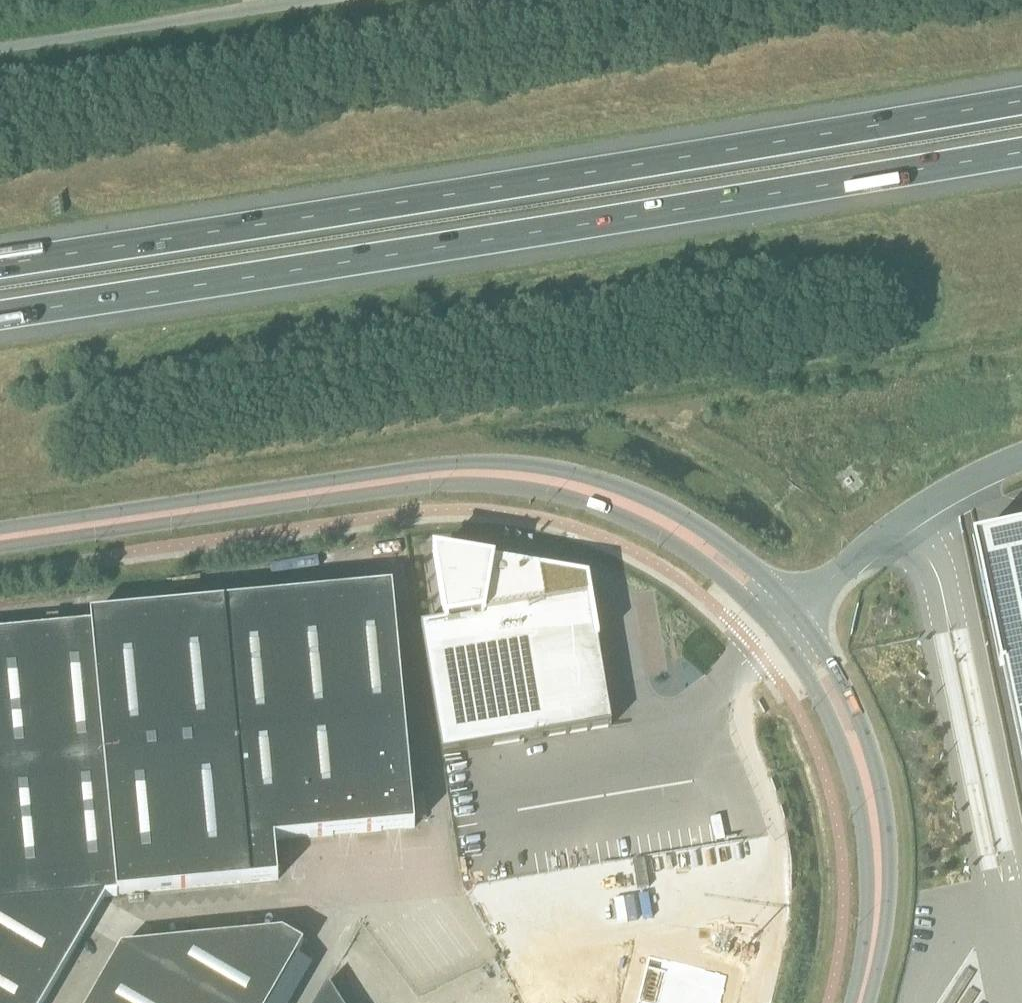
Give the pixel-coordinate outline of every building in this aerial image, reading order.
[(978,548),(1021,758),(1021,539),(978,548)] [(446,623),(421,628),(443,755),(612,727),(590,598),(588,582),(516,570),(435,556),(442,600),(446,621),(445,621),(446,623)] [(106,898),(118,897),(118,895),(279,879),(275,840),(416,827),(393,588),(91,616),(92,624),(0,633),(0,1002),(45,1002),(106,898)] [(630,908),(629,880),(599,881),(600,897),(614,897),(614,909),(630,908)] [(564,887),(561,912),(579,914),(582,890),(564,887)] [(623,931),(637,930),(635,916),(622,918),(623,931)] [(304,944),(283,932),(122,947),(90,1002),(270,1002),(304,944)] [(561,1002),(722,1002),(728,976),(650,956),(561,1002)] [(328,984),(317,1002),(340,1002),(328,984)]
